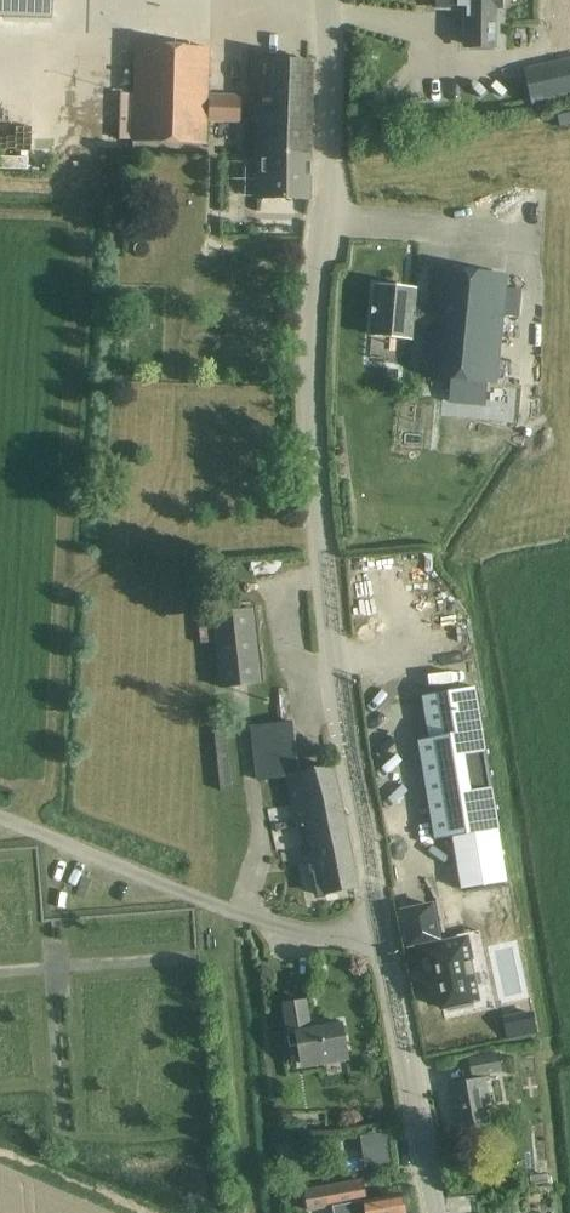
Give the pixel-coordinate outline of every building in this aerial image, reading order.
[(56,12),(56,0),(0,0),(0,11),(56,12)] [(441,7),(467,8),(467,45),(496,45),(496,8),(499,8),(499,0),(441,0),(441,7)] [(120,140),(134,141),(204,144),(209,48),(138,46),(136,94),(122,94),(120,140)] [(310,200),(314,62),(253,60),(251,121),(259,121),(258,152),(259,152),(258,198),(310,200)] [(525,70),(532,107),(569,100),(569,62),(557,64),(525,70)] [(210,95),(209,122),(239,123),(240,97),(210,95)] [(376,286),(371,335),(412,339),(413,325),(429,326),(425,376),(451,379),(449,404),(486,407),(488,382),(499,383),(505,317),(521,319),(524,289),(508,288),(509,275),(459,271),(435,269),(431,306),(415,305),(417,290),(376,286)] [(351,617),(377,616),(376,562),(350,563),(351,617)] [(253,611),(214,615),(222,688),(261,683),(253,611)] [(430,739),(419,741),(432,817),(436,840),(500,829),(496,806),(483,730),(482,730),(475,687),(423,696),(430,739)] [(289,776),(302,837),(346,827),(339,795),(330,767),(299,773),(293,723),(252,727),(258,780),(289,776)] [(346,827),(302,837),(305,853),(310,852),(319,896),(358,888),(346,827)] [(431,906),(402,912),(409,945),(417,943),(425,983),(435,981),(441,1011),(443,1010),(448,1009),(449,1011),(473,1007),(472,1003),(480,1002),(471,961),(473,960),(468,936),(438,942),(438,939),(431,906)] [(324,1064),(325,1064),(348,1060),(341,1023),(311,1028),(307,1001),(283,1005),(290,1048),(297,1047),(300,1065),(324,1061),(324,1064)] [(536,1011),(525,1014),(528,1031),(540,1029),(536,1011)] [(498,1054),(494,1055),(470,1059),(474,1081),(449,1085),(457,1133),(481,1128),(484,1128),(479,1104),(492,1102),(488,1078),(486,1078),(486,1074),(502,1071),(498,1054)] [(307,1121),(290,1122),(291,1134),(308,1133),(307,1121)] [(547,1176),(530,1178),(531,1185),(548,1183),(547,1176)] [(304,1191),(307,1210),(333,1205),(334,1212),(405,1212),(403,1194),(385,1197),(379,1198),(365,1200),(362,1181),(330,1186),(330,1187),(304,1191)] [(478,1203),(456,1205),(457,1212),(479,1212),(478,1203)]
